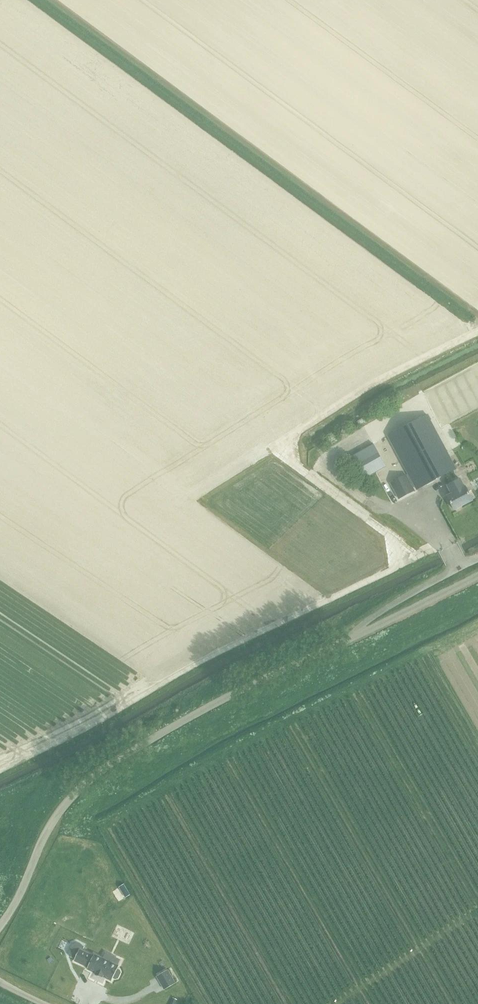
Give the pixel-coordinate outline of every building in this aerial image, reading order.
[(456,469),(427,415),(388,436),(417,490),(456,469)] [(353,456),(365,478),(386,467),(374,445),(353,456)] [(406,475),(391,483),(399,499),(415,490),(406,475)] [(451,494),(447,496),(451,503),(450,504),(452,507),(453,507),(454,510),(472,500),(465,487),(464,487),(459,478),(447,485),(451,494)] [(123,884),(119,887),(125,897),(130,894),(123,884)] [(73,944),(68,953),(69,956),(75,959),(74,961),(88,967),(87,969),(96,973),(95,975),(102,978),(103,977),(112,981),(113,978),(115,979),(118,978),(121,973),(120,970),(117,969),(119,966),(94,954),(93,956),(82,950),(84,947),(76,943),(73,944)] [(168,969),(157,975),(164,989),(175,983),(168,969)]
